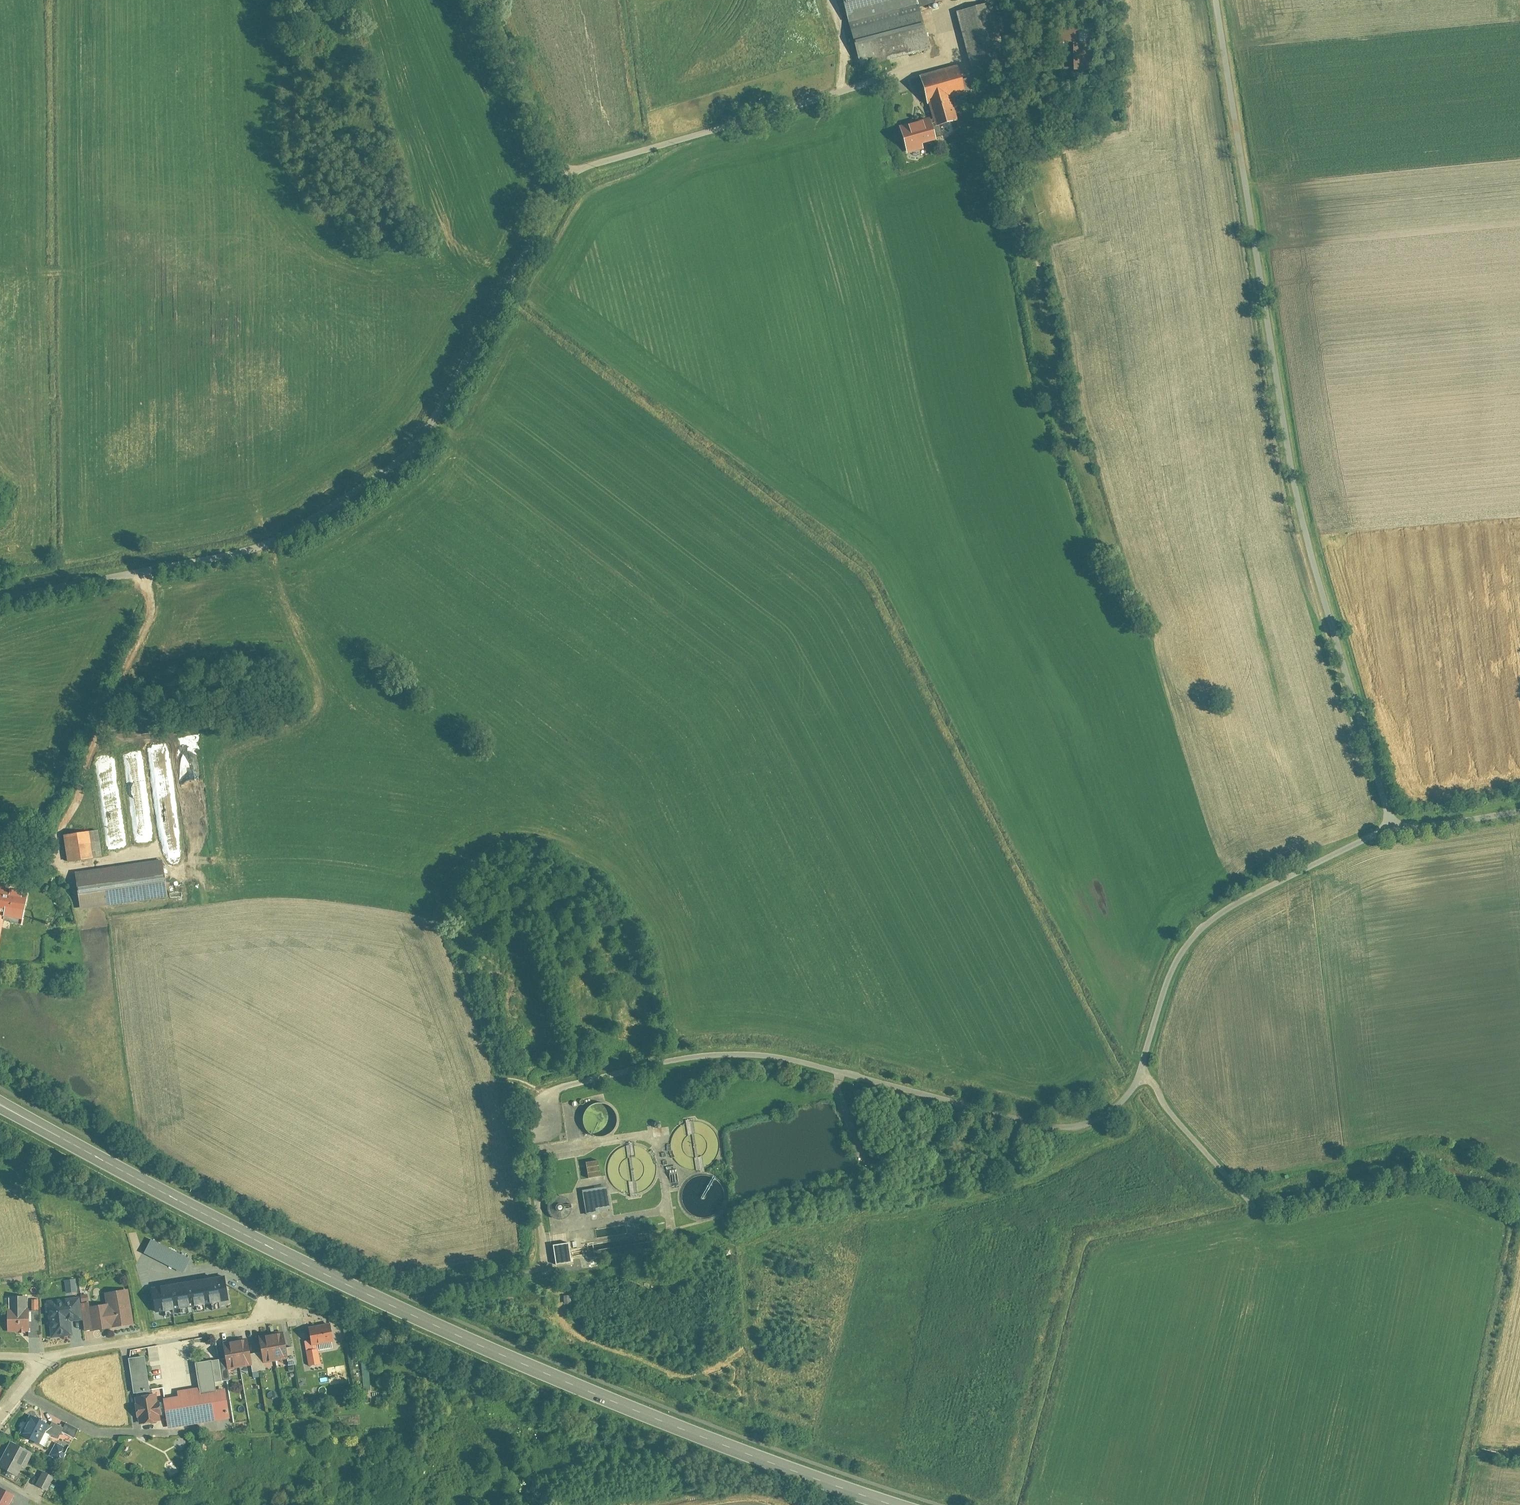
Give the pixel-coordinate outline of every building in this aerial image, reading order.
[(848,26),(852,25),(861,65),(930,48),(920,7),(949,0),(842,0),(848,26)] [(991,2),(956,12),(973,74),(1008,64),(991,2)] [(1056,27),(1056,47),(1090,46),(1090,26),(1056,27)] [(956,123),(949,99),(964,95),(958,70),(921,80),(933,129),(956,123)] [(900,130),(907,156),(938,147),(931,122),(900,130)] [(62,835),(66,861),(99,856),(95,830),(62,835)] [(6,877),(10,860),(0,858),(0,876),(6,877)] [(78,877),(82,910),(166,899),(162,866),(78,877)] [(4,918),(21,921),(24,905),(41,908),(46,885),(24,881),(22,892),(0,888),(0,940),(4,918)] [(579,1162),(582,1180),(600,1177),(598,1160),(579,1162)] [(582,1191),(587,1216),(609,1212),(605,1187),(582,1191)] [(560,1197),(552,1200),(548,1205),(547,1211),(550,1218),(557,1222),(566,1220),(570,1216),(572,1207),(567,1200),(560,1197)] [(557,1264),(570,1262),(566,1238),(554,1240),(557,1264)] [(224,1277),(152,1288),(156,1313),(228,1302),(224,1277)] [(80,1299),(82,1320),(84,1332),(134,1325),(129,1290),(104,1294),(105,1305),(95,1307),(94,1297),(80,1299)] [(7,1311),(7,1333),(29,1332),(29,1311),(28,1296),(10,1296),(10,1310),(7,1311)] [(47,1302),(51,1338),(71,1336),(70,1322),(82,1320),(80,1299),(47,1302)] [(41,1311),(29,1311),(30,1338),(41,1338),(41,1311)] [(331,1326),(309,1330),(312,1346),(334,1343),(331,1326)] [(285,1335),(259,1339),(263,1362),(288,1358),(285,1335)] [(224,1345),(228,1370),(253,1365),(250,1341),(224,1345)] [(308,1353),(311,1367),(321,1366),(318,1351),(308,1353)] [(134,1394),(151,1391),(145,1357),(128,1360),(134,1394)] [(195,1364),(199,1388),(200,1396),(217,1393),(216,1384),(222,1383),(219,1360),(195,1364)] [(202,1423),(230,1419),(224,1391),(217,1393),(200,1396),(199,1388),(176,1392),(177,1396),(163,1399),(167,1423),(201,1418),(202,1423)] [(140,1425),(161,1421),(156,1395),(136,1398),(140,1425)] [(31,1417),(22,1435),(41,1445),(50,1426),(31,1417)] [(18,1478),(32,1453),(11,1442),(0,1463),(0,1469),(18,1478)] [(15,1497),(0,1489),(0,1504),(11,1504),(15,1497)]
